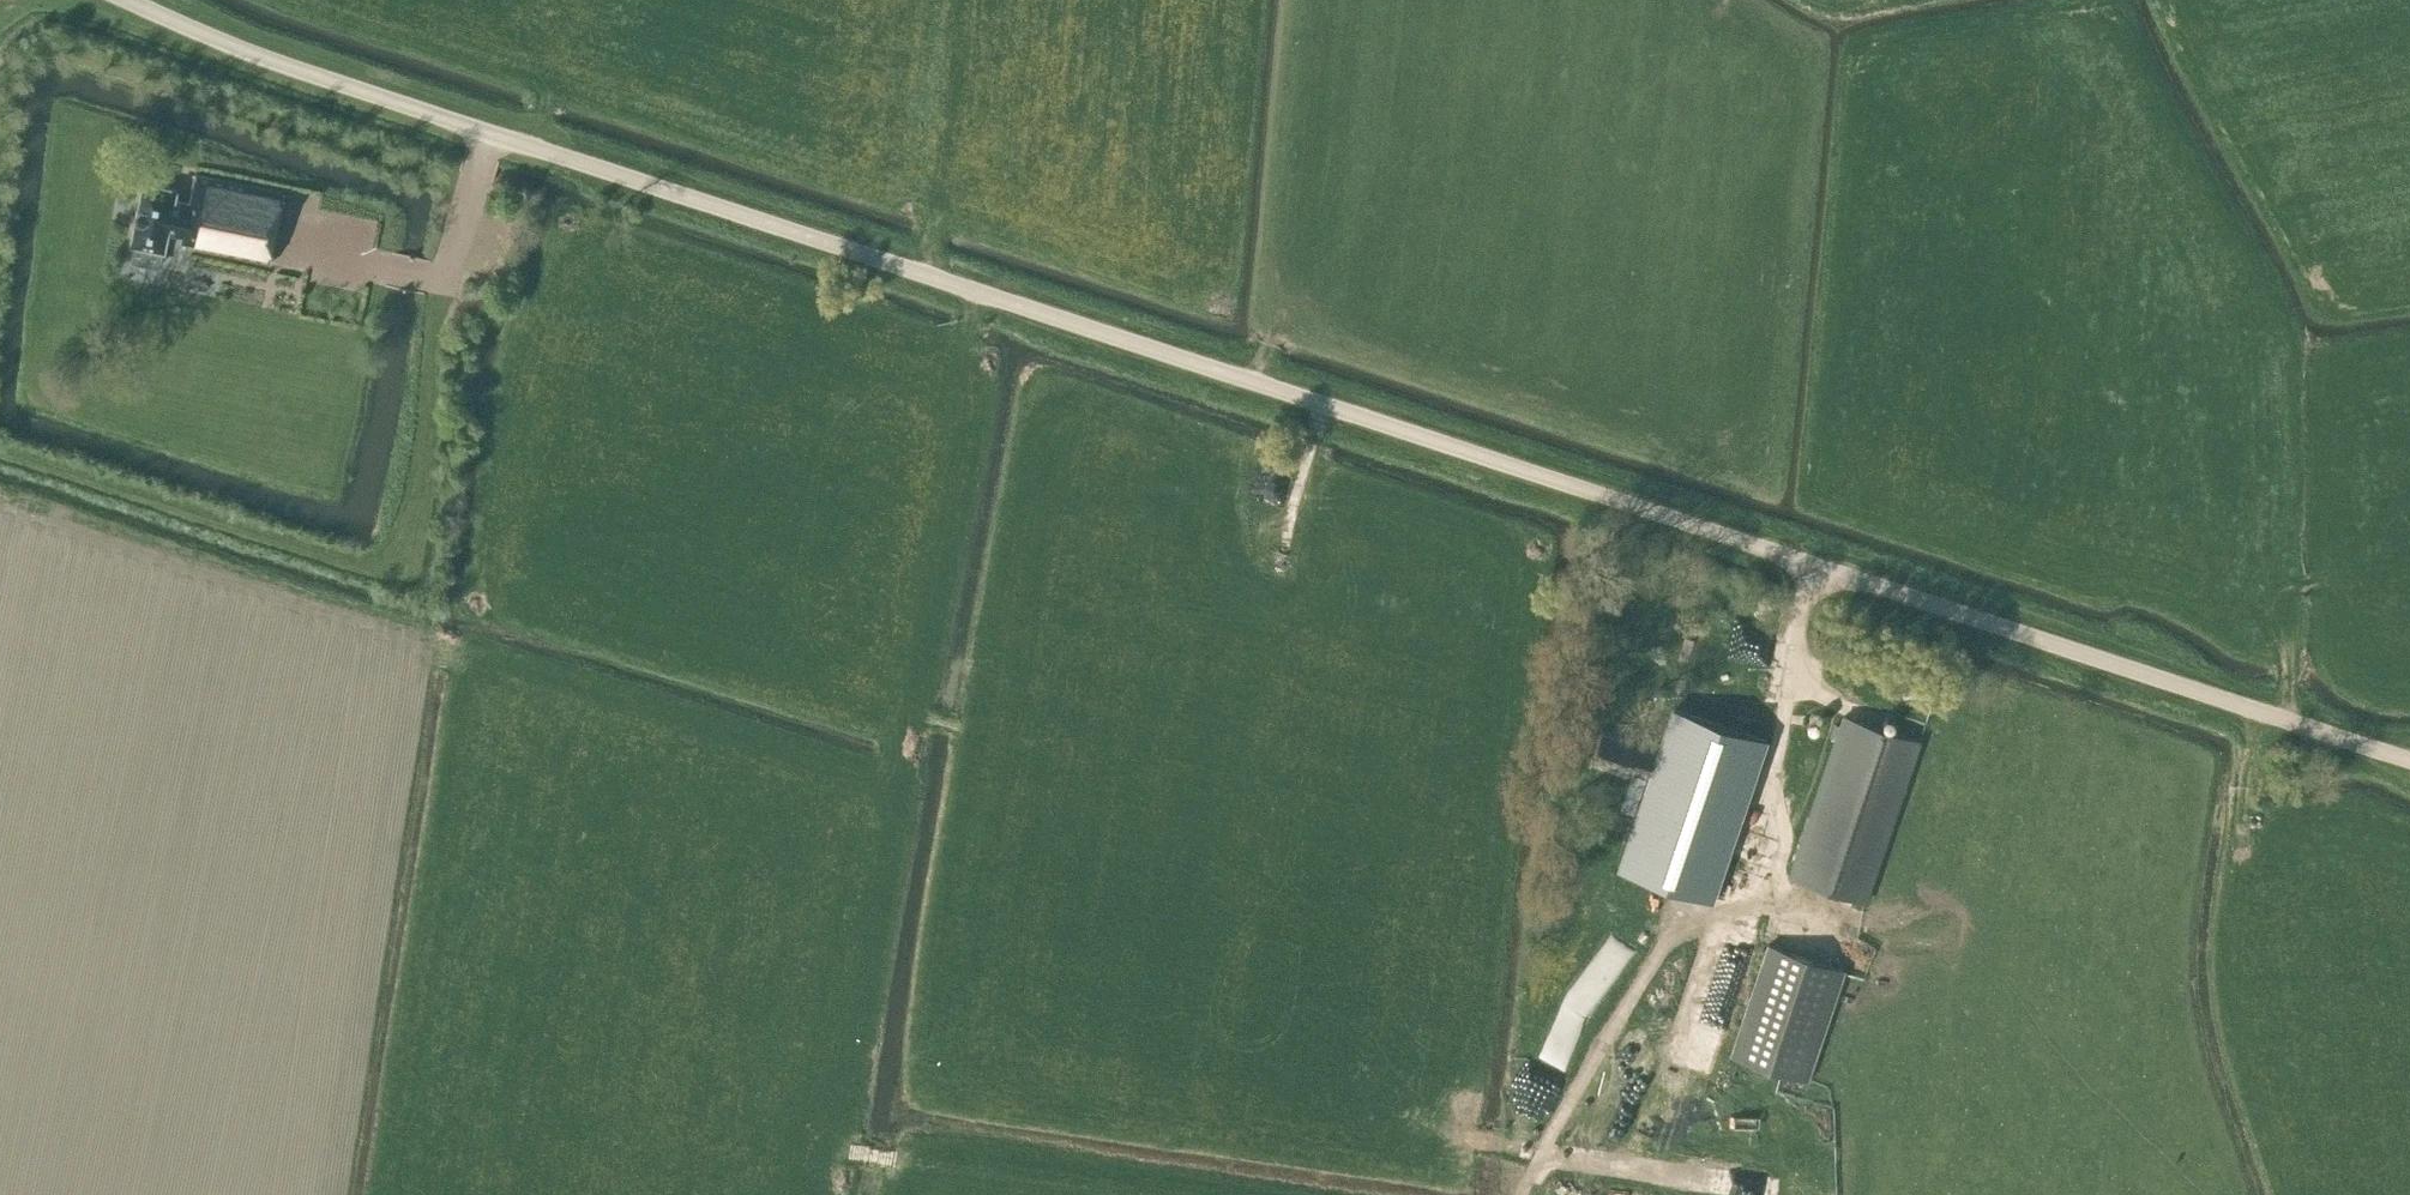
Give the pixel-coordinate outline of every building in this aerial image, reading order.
[(159,265),(162,249),(164,250),(168,231),(184,234),(183,236),(195,238),(194,246),(271,262),(286,192),(196,173),(191,201),(175,198),(177,189),(144,182),(132,243),(136,244),(133,260),(159,265)] [(1712,898),(1765,739),(1674,708),(1620,868),(1712,898)] [(1844,714),(1789,875),(1866,901),(1921,740),(1844,714)] [(1628,768),(1646,774),(1653,751),(1635,745),(1637,740),(1602,728),(1592,757),(1627,769),(1628,768)] [(1731,1053),(1808,1079),(1845,969),(1769,943),(1731,1053)]
